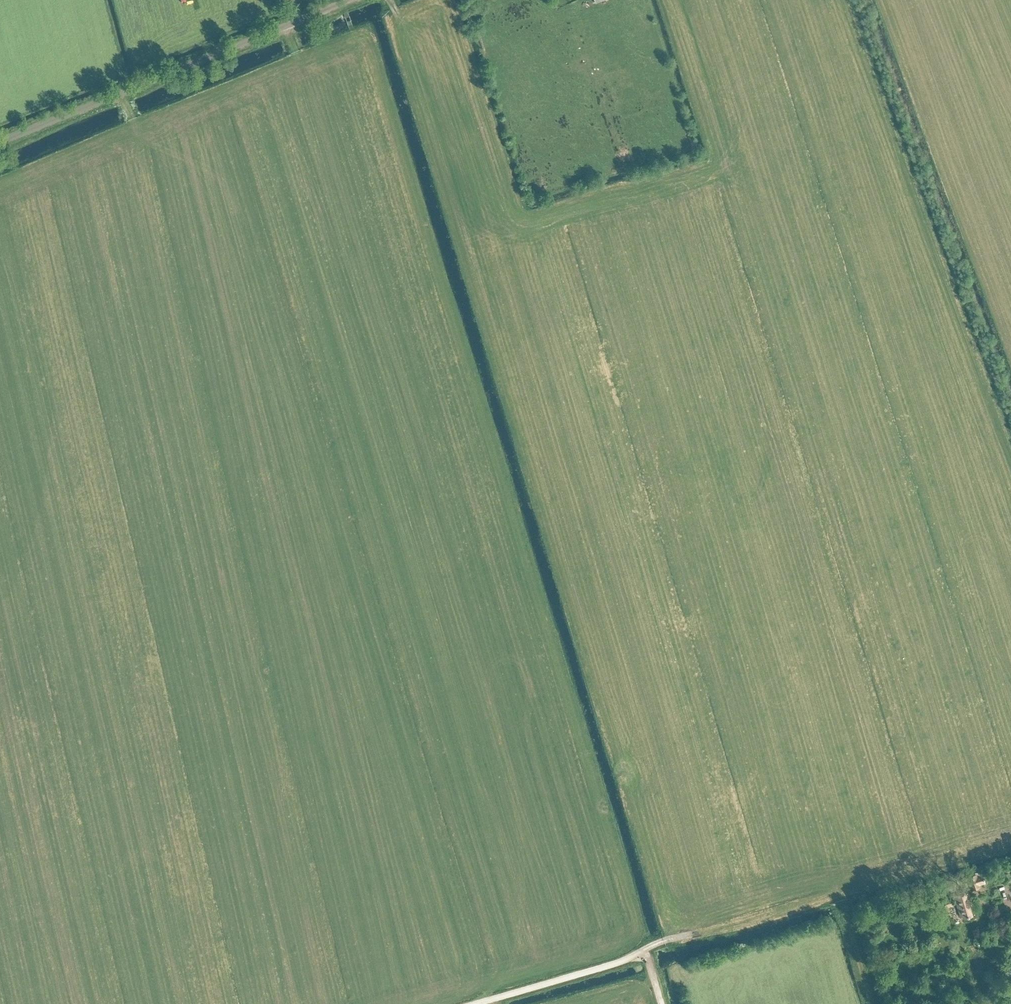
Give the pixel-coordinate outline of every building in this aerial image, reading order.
[(976,878),(975,874),(967,876),(971,890),(980,887),(979,885),(985,883),(983,876),(976,878)] [(963,917),(971,915),(968,905),(971,904),(966,888),(953,892),(960,916),(963,915),(963,917)] [(945,907),(952,905),(950,899),(943,900),(945,907)]
